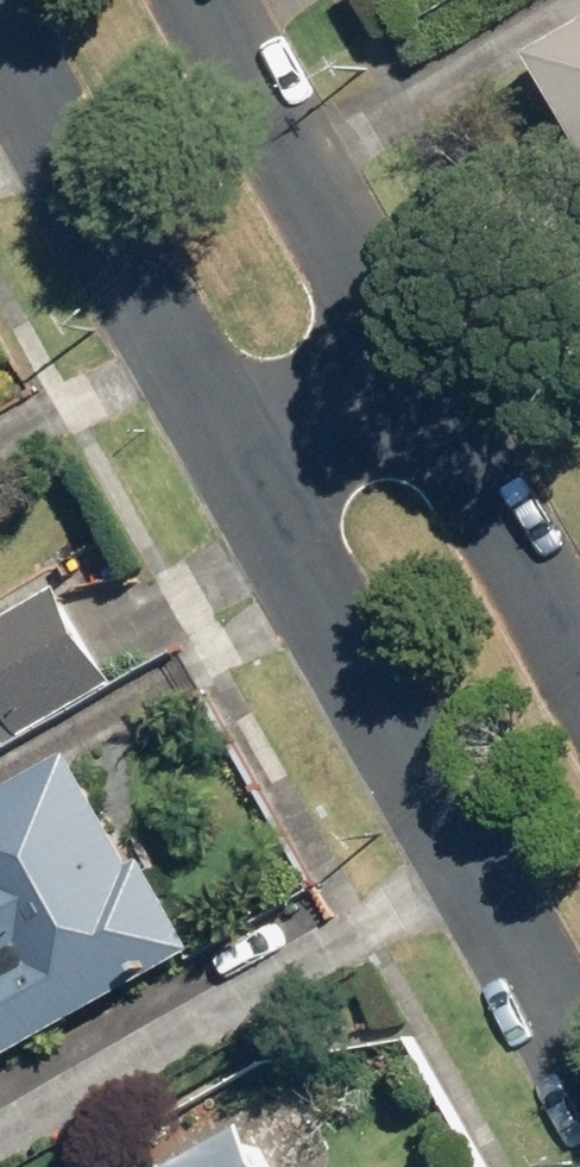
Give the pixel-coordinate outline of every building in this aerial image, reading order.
[(543,55),(579,120),(579,34),(543,55)] [(120,692),(57,582),(0,614),(0,759),(120,692)] [(180,955),(73,766),(0,807),(0,1056),(180,955)] [(194,1166),(269,1166),(250,1135),(194,1166)]
